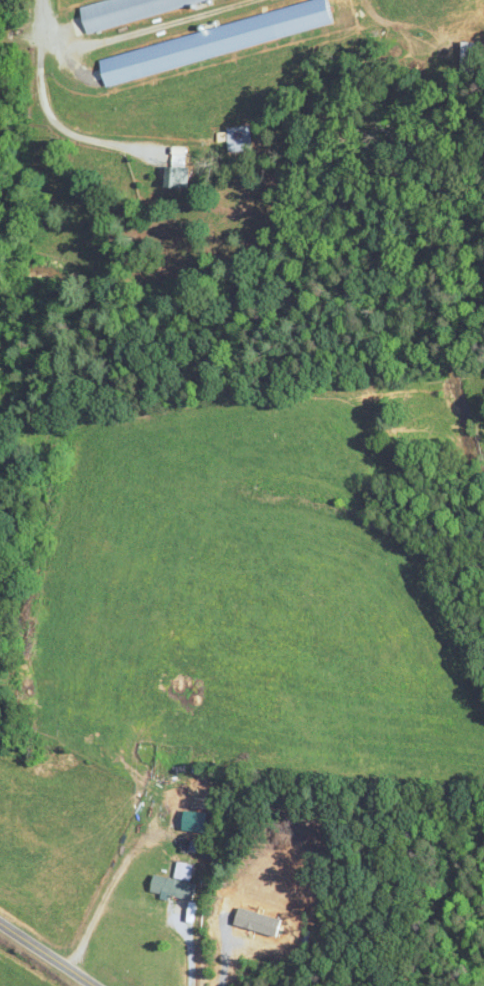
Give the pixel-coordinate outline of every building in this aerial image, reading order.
[(81,28),(206,0),(85,0),(75,2),(81,28)] [(106,83),(322,27),(315,2),(93,58),(96,69),(102,68),(106,83)] [(474,63),(474,41),(455,41),(455,63),(474,63)] [(244,150),(244,129),(224,129),(224,150),(244,150)] [(168,813),(181,813),(181,795),(168,795),(168,813)] [(191,867),(173,863),(170,881),(149,876),(145,893),(188,902),(192,885),(187,884),(191,867)]
